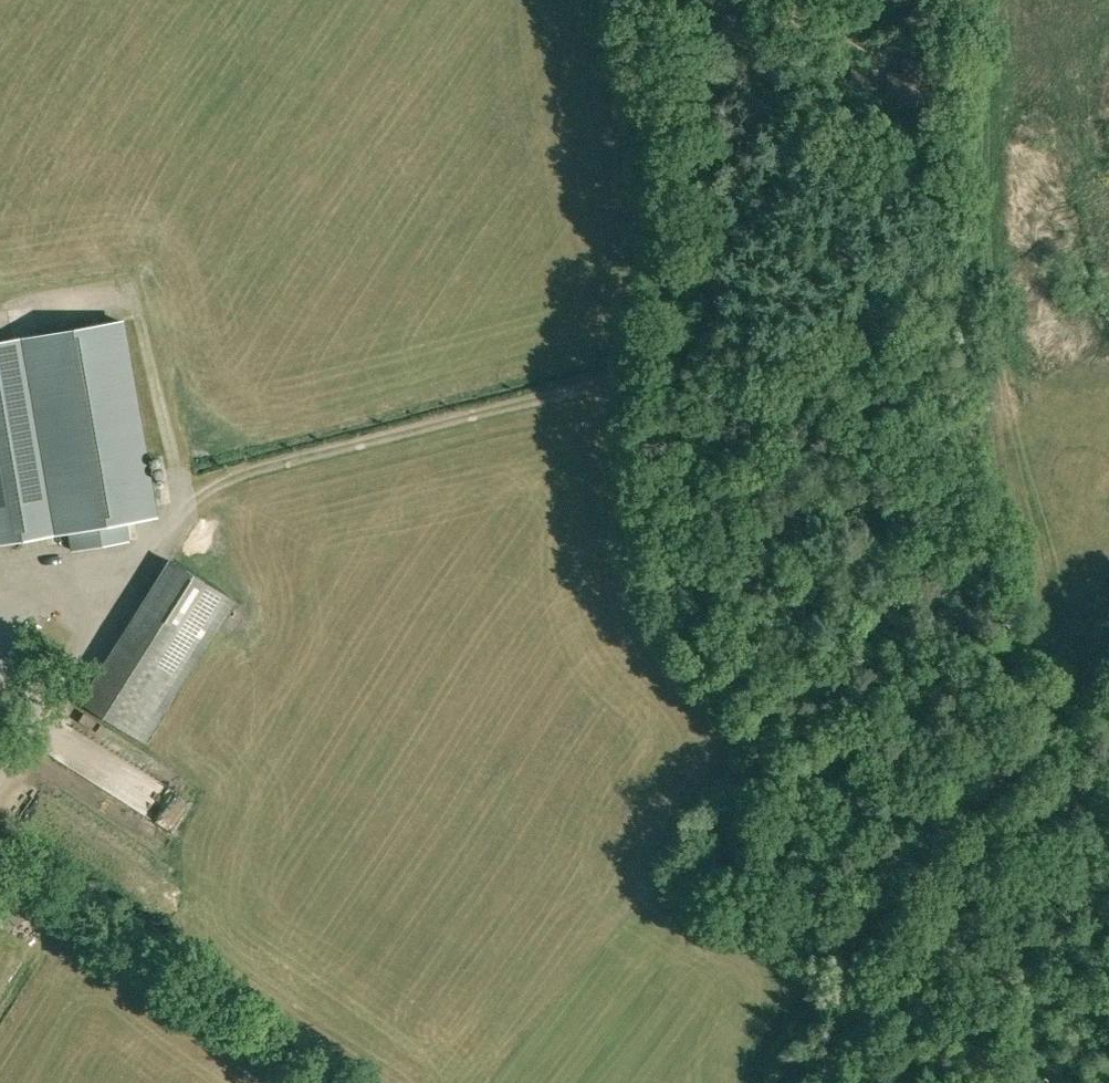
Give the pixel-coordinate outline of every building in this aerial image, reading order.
[(865,65),(852,65),(851,79),(865,80),(865,65)] [(47,534),(69,531),(72,550),(129,540),(125,521),(155,516),(122,322),(39,336),(14,340),(0,343),(0,543),(47,534)] [(234,601),(171,562),(82,702),(144,742),(234,601)] [(0,724),(0,750),(11,730),(0,724)] [(853,747),(837,742),(835,750),(851,755),(853,747)]
